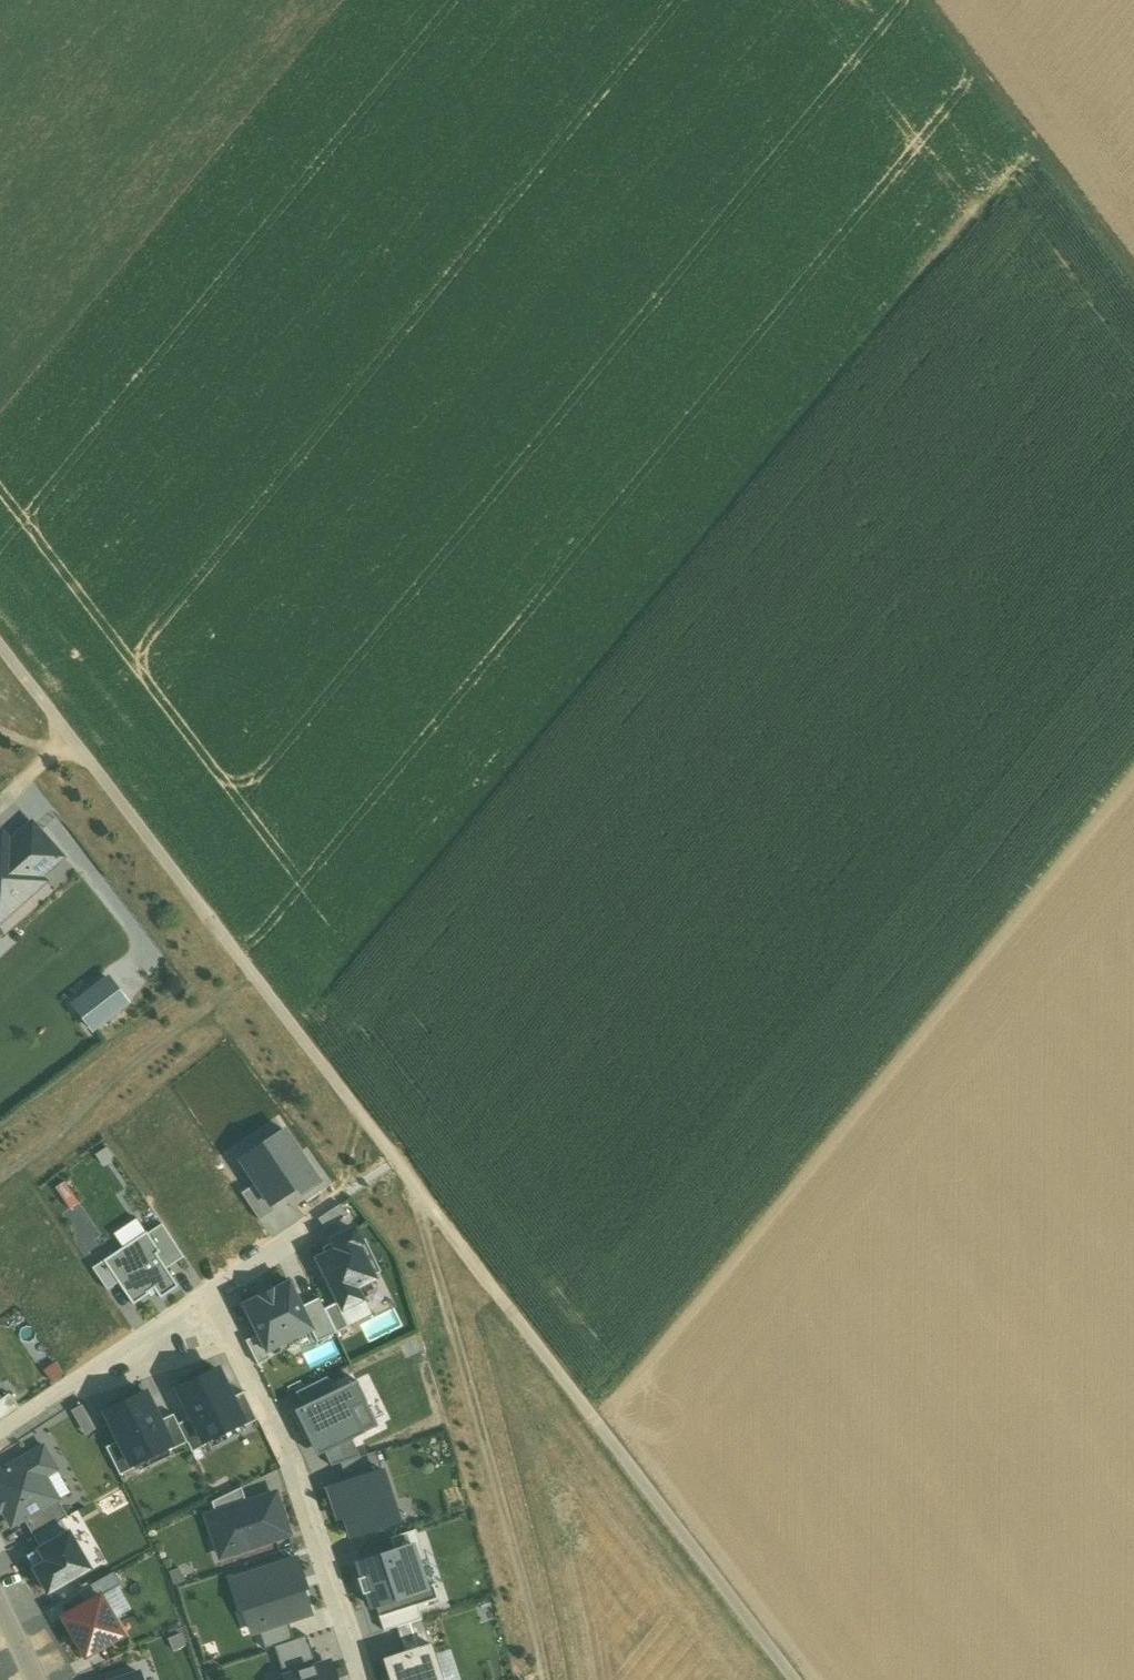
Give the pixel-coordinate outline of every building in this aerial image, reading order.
[(11,843),(41,877),(63,857),(32,823),(11,843)] [(45,882),(41,877),(11,843),(5,836),(0,840),(0,922),(45,882)] [(92,1030),(126,1004),(108,980),(74,1006),(92,1030)] [(319,1182),(285,1131),(241,1160),(257,1184),(270,1204),(297,1186),(301,1193),(319,1182)] [(66,1207),(76,1201),(62,1180),(53,1186),(66,1207)] [(270,1204),(257,1184),(242,1194),(260,1221),(275,1211),(270,1204)] [(326,1230),(347,1215),(340,1205),(319,1220),(326,1230)] [(163,1225),(147,1235),(159,1253),(157,1254),(166,1269),(184,1257),(163,1225)] [(377,1279),(354,1230),(333,1240),(336,1247),(314,1257),(336,1303),(341,1313),(366,1301),(359,1287),(377,1279)] [(146,1233),(104,1260),(119,1282),(133,1305),(149,1294),(148,1293),(154,1288),(160,1298),(178,1287),(166,1269),(157,1254),(159,1253),(147,1235),(146,1233)] [(107,1290),(119,1282),(104,1260),(92,1268),(107,1290)] [(259,1335),(267,1351),(282,1344),(282,1345),(298,1337),(298,1336),(311,1329),(313,1328),(302,1307),(290,1282),(275,1289),(274,1288),(258,1296),(259,1297),(244,1305),(259,1335)] [(319,1298),(302,1307),(313,1328),(311,1329),(318,1342),(336,1333),(324,1309),(319,1298)] [(336,1303),(324,1309),(336,1333),(348,1327),(341,1313),(336,1303)] [(267,1351),(259,1335),(246,1341),(258,1365),(270,1358),(267,1351)] [(191,1417),(203,1441),(243,1421),(232,1398),(217,1370),(177,1389),(191,1417)] [(295,1392),(302,1406),(334,1391),(327,1377),(295,1392)] [(302,1406),(294,1410),(316,1456),(324,1452),(352,1439),(379,1426),(357,1380),(334,1391),(302,1406)] [(232,1398),(243,1421),(245,1426),(258,1420),(244,1392),(232,1398)] [(18,1406),(9,1394),(0,1401),(0,1421),(18,1406)] [(120,1441),(132,1465),(171,1446),(159,1422),(145,1394),(106,1413),(120,1441)] [(83,1434),(95,1427),(81,1402),(68,1409),(83,1434)] [(172,1449),(187,1442),(178,1423),(174,1415),(159,1422),(171,1446),(172,1449)] [(191,1417),(178,1423),(187,1442),(192,1452),(205,1446),(203,1441),(191,1417)] [(352,1439),(324,1452),(330,1466),(341,1464),(361,1457),(352,1439)] [(120,1441),(106,1448),(120,1475),(134,1469),(132,1465),(120,1441)] [(45,1447),(0,1471),(0,1513),(1,1516),(5,1514),(12,1526),(25,1520),(60,1500),(48,1479),(59,1473),(45,1447)] [(347,1481),(381,1470),(375,1452),(361,1457),(341,1464),(347,1481)] [(349,1537),(400,1520),(383,1469),(381,1470),(347,1481),(327,1488),(334,1510),(340,1508),(349,1537)] [(215,1514),(247,1504),(241,1488),(212,1503),(215,1514)] [(215,1514),(208,1517),(220,1556),(288,1534),(276,1495),(247,1504),(215,1514)] [(69,1517),(60,1500),(25,1520),(33,1536),(61,1521),(69,1517)] [(61,1521),(33,1536),(40,1547),(67,1532),(61,1521)] [(390,1539),(394,1551),(412,1544),(420,1542),(416,1530),(390,1539)] [(69,1531),(67,1532),(40,1547),(26,1555),(47,1593),(90,1569),(69,1531)] [(420,1542),(412,1544),(418,1561),(425,1558),(420,1542)] [(418,1561),(412,1544),(394,1551),(356,1563),(361,1578),(357,1579),(363,1595),(367,1594),(371,1608),(376,1606),(427,1589),(418,1561)] [(287,1620),(311,1613),(301,1581),(304,1580),(298,1559),(234,1579),(250,1632),(258,1629),(287,1620)] [(80,1592),(87,1604),(100,1596),(121,1585),(114,1573),(80,1592)] [(427,1589),(376,1606),(384,1631),(397,1627),(422,1619),(417,1607),(439,1599),(434,1586),(427,1589)] [(63,1617),(85,1656),(98,1649),(122,1635),(100,1596),(87,1604),(63,1617)] [(404,1653),(430,1645),(422,1619),(397,1627),(404,1653)] [(294,1641),(287,1620),(258,1629),(265,1650),(274,1647),(294,1641)] [(283,1676),(317,1666),(308,1637),(294,1641),(274,1647),(283,1676)] [(384,1660),(390,1679),(441,1679),(430,1645),(404,1653),(384,1660)] [(331,1661),(317,1666),(283,1676),(284,1679),(336,1679),(331,1661)]
